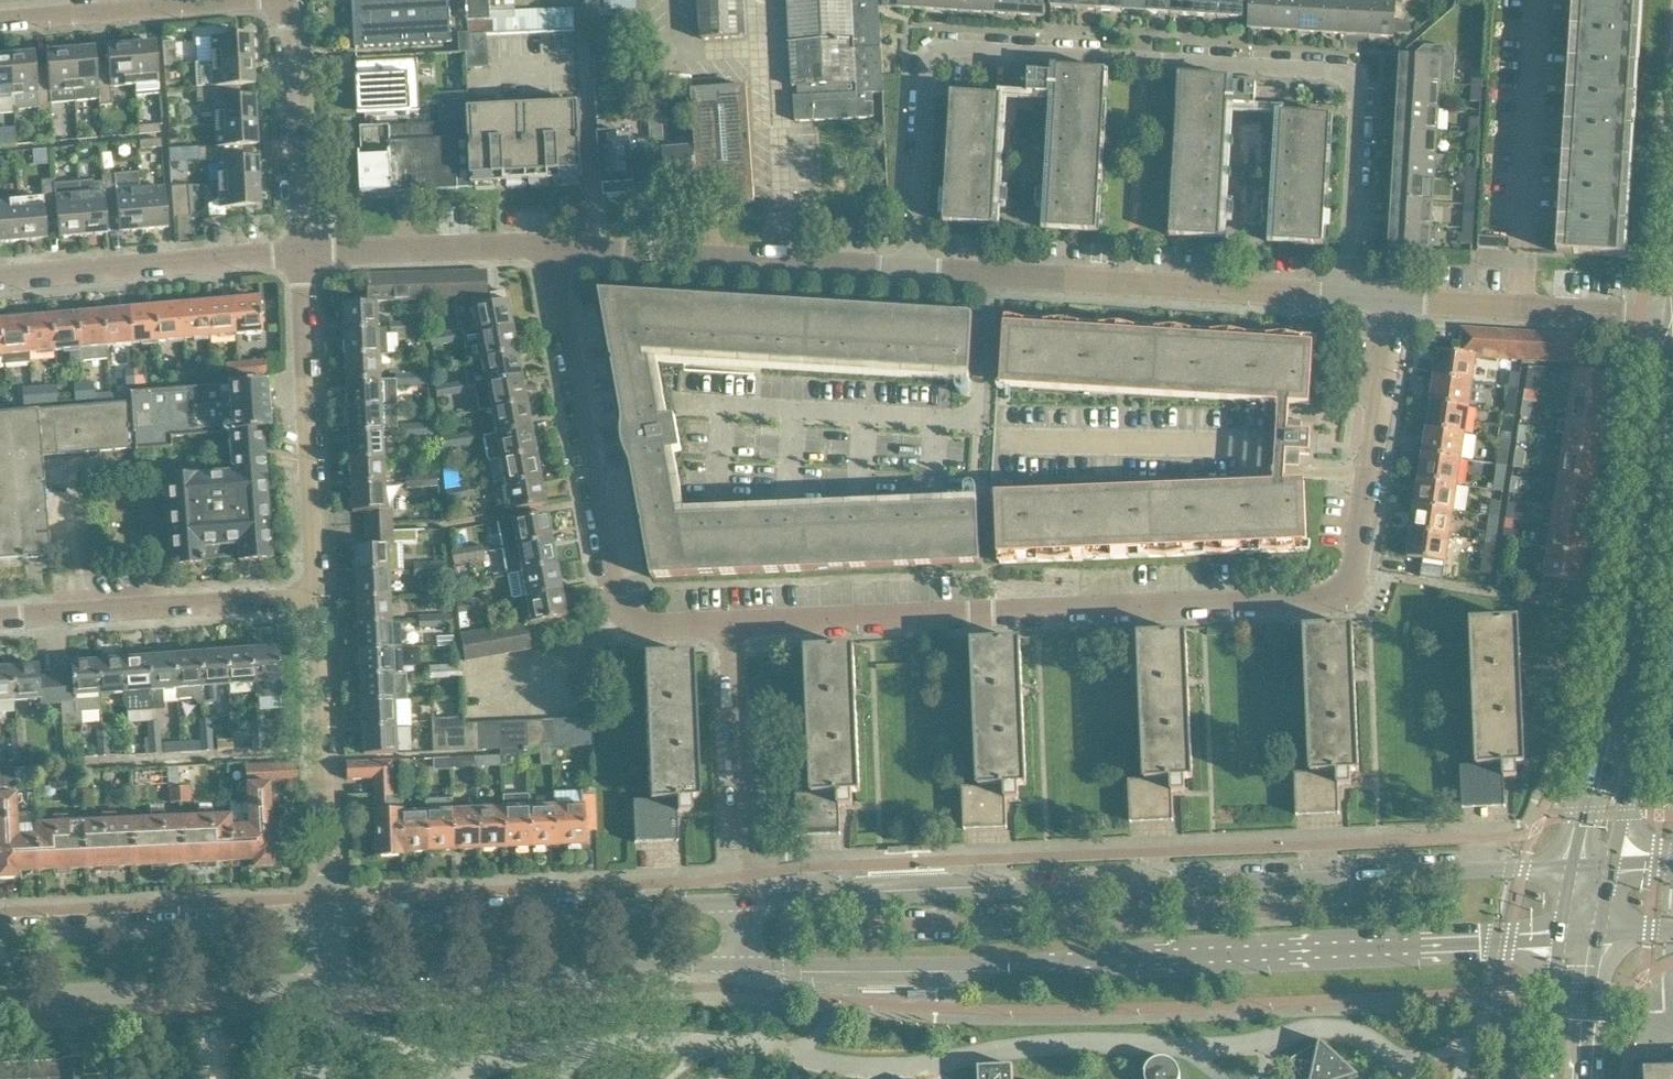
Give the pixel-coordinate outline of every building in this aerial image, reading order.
[(354,19),(354,26),(356,47),(453,42),(451,1),(466,0),(353,0),(354,19)] [(470,34),(470,36),(488,35),(496,35),(495,12),(494,0),(468,0),(470,34)] [(583,0),(587,0),(588,16),(641,12),(640,0),(583,0)] [(701,37),(741,35),(739,0),(699,0),(701,37)] [(878,0),(789,0),(793,87),(799,87),(799,96),(795,97),(796,121),(874,117),(873,93),(883,93),(879,20),(878,0)] [(885,7),(925,9),(925,0),(885,0),(885,7)] [(949,0),(925,0),(925,9),(948,11),(949,0)] [(973,0),(949,0),(948,11),(972,12),(973,0)] [(997,0),(973,0),(972,12),(996,14),(997,0)] [(1021,0),(997,0),(996,14),(1020,15),(1021,0)] [(1046,0),(1021,0),(1020,15),(1045,17),(1046,0)] [(1077,0),(1052,0),(1052,8),(1077,9),(1077,0)] [(1101,0),(1077,0),(1077,9),(1100,11),(1101,0)] [(1124,12),(1125,0),(1101,0),(1100,11),(1124,12)] [(1124,12),(1148,13),(1149,0),(1125,0),(1124,12)] [(1172,0),(1149,0),(1148,13),(1172,15),(1172,0)] [(1196,0),(1172,0),(1172,15),(1195,16),(1196,0)] [(1195,16),(1219,18),(1220,0),(1196,0),(1195,16)] [(1244,19),(1245,0),(1220,0),(1219,18),(1244,19)] [(1276,0),(1252,0),(1250,29),(1275,30),(1276,0)] [(1300,0),(1276,0),(1275,30),(1298,32),(1300,0)] [(1324,0),(1300,0),(1298,32),(1322,33),(1324,0)] [(1348,0),(1324,0),(1322,33),(1346,34),(1348,0)] [(1372,0),(1348,0),(1346,34),(1370,36),(1372,0)] [(1397,0),(1372,0),(1370,36),(1394,37),(1397,0)] [(1643,0),(1574,0),(1558,253),(1575,254),(1627,258),(1643,0)] [(564,32),(575,32),(574,9),(563,10),(564,32)] [(541,33),(553,32),(552,10),(540,11),(541,33)] [(553,32),(564,32),(563,10),(552,10),(553,32)] [(507,34),(519,34),(518,11),(506,12),(507,34)] [(519,34),(530,33),(529,11),(518,11),(519,34)] [(530,33),(541,33),(540,11),(529,11),(530,33)] [(496,35),(507,34),(506,12),(495,12),(496,35)] [(1396,22),(1395,33),(1411,34),(1412,23),(1396,22)] [(471,53),(470,36),(470,34),(460,34),(461,54),(465,53),(471,53)] [(254,60),(253,35),(212,37),(213,62),(254,60)] [(490,62),(488,35),(470,36),(471,53),(465,53),(465,70),(491,67),(490,62)] [(178,65),(176,41),(163,42),(166,67),(178,65)] [(160,83),(156,42),(132,44),(135,85),(136,97),(161,94),(160,83)] [(135,85),(132,44),(107,46),(109,61),(96,62),(99,93),(111,92),(111,87),(135,85)] [(1418,52),(1418,58),(1401,57),(1400,82),(1441,84),(1453,84),(1455,60),(1455,56),(1453,52),(1450,49),(1446,47),(1425,45),(1418,52)] [(99,93),(96,62),(95,48),(71,50),(75,102),(99,99),(99,93)] [(75,102),(71,50),(47,52),(48,66),(51,97),(51,104),(75,102)] [(51,97),(48,66),(36,67),(35,53),(10,55),(15,110),(38,108),(38,98),(51,97)] [(10,55),(0,56),(0,115),(15,114),(15,110),(10,55)] [(610,120),(607,79),(604,56),(593,57),(600,134),(599,134),(604,195),(636,192),(631,139),(621,140),(620,132),(616,133),(610,120)] [(358,62),(357,62),(357,70),(357,72),(357,77),(357,78),(359,114),(421,111),(418,59),(358,62)] [(213,62),(202,62),(203,87),(210,87),(241,85),(255,84),(254,60),(213,62)] [(1108,71),(1038,66),(1038,73),(1030,73),(1028,96),(1050,97),(1050,95),(1056,95),(1048,227),(1042,226),(1042,228),(1098,232),(1108,71)] [(1474,71),(1473,86),(1483,87),(1484,71),(1474,71)] [(1256,109),(1256,105),(1257,86),(1249,86),(1249,79),(1180,75),(1170,236),(1227,240),(1227,237),(1221,237),(1228,106),(1234,106),(1234,108),(1256,109)] [(1439,108),(1441,84),(1400,82),(1398,105),(1439,108)] [(241,97),(241,85),(210,87),(211,99),(215,99),(216,123),(257,121),(256,96),(241,97)] [(691,89),(696,147),(699,191),(700,200),(755,202),(746,85),(691,89)] [(1482,102),(1483,87),(1473,86),(1472,102),(1482,102)] [(196,87),(197,100),(211,99),(210,87),(203,87),(196,87)] [(112,104),(111,92),(99,93),(99,99),(100,105),(112,104)] [(466,93),(441,94),(442,121),(467,120),(466,93)] [(1008,96),(999,96),(952,93),(944,223),(1000,226),(1000,224),(994,223),(1002,98),(1008,98),(1008,96)] [(51,104),(51,97),(38,98),(38,108),(39,111),(51,110),(51,104)] [(470,109),(470,122),(473,180),(495,179),(495,183),(508,183),(507,178),(550,176),(550,181),(562,180),(562,176),(584,175),(581,104),(470,109)] [(1438,132),(1439,108),(1398,105),(1397,129),(1438,132)] [(1324,245),(1332,116),(1276,112),(1276,115),(1282,115),(1274,240),(1268,239),(1268,242),(1324,245)] [(663,115),(649,116),(651,143),(665,141),(663,115)] [(1471,118),(1470,134),(1480,134),(1481,119),(1471,118)] [(1490,120),(1484,230),(1513,231),(1520,122),(1490,120)] [(258,145),(257,121),(216,123),(218,147),(213,147),(214,160),(218,160),(218,159),(244,158),(244,146),(258,145)] [(473,180),(470,122),(442,123),(361,128),(363,155),(361,155),(364,194),(459,190),(459,188),(474,188),(473,180)] [(161,132),(160,124),(138,126),(139,134),(161,132)] [(1436,155),(1438,132),(1397,129),(1396,153),(1436,155)] [(1479,150),(1480,134),(1470,134),(1469,149),(1479,150)] [(161,139),(139,141),(140,149),(162,147),(161,139)] [(200,148),(200,161),(214,160),(213,147),(200,148)] [(696,147),(664,149),(667,193),(699,191),(696,147)] [(1447,156),(1436,155),(1396,153),(1394,177),(1435,179),(1436,167),(1446,167),(1447,156)] [(258,157),(244,158),(218,159),(218,160),(219,182),(260,179),(258,157)] [(1467,165),(1466,181),(1477,182),(1478,166),(1467,165)] [(144,230),(141,189),(139,190),(138,176),(137,172),(115,174),(115,179),(116,187),(105,188),(107,219),(119,218),(120,232),(144,230)] [(115,174),(103,176),(103,183),(104,183),(105,188),(116,187),(115,179),(115,174)] [(1433,203),(1435,179),(1394,177),(1393,200),(1433,203)] [(261,206),(260,179),(219,182),(220,198),(208,205),(209,218),(225,217),(224,208),(261,206)] [(41,181),(42,194),(55,192),(54,185),(54,180),(41,181)] [(105,188),(104,183),(103,183),(93,184),(93,181),(79,182),(84,236),(109,233),(107,219),(105,188)] [(1476,197),(1477,182),(1466,181),(1465,197),(1476,197)] [(84,236),(79,182),(54,185),(55,192),(58,223),(59,238),(84,236)] [(188,186),(173,187),(175,218),(190,217),(188,186)] [(168,228),(165,187),(141,189),(144,230),(168,228)] [(58,223),(55,192),(42,194),(42,198),(20,200),(23,241),(48,239),(46,225),(58,223)] [(20,200),(0,202),(0,243),(23,241),(20,200)] [(1432,227),(1433,203),(1393,200),(1391,224),(1432,227)] [(1465,213),(1464,229),(1474,229),(1475,213),(1465,213)] [(1431,251),(1432,227),(1391,224),(1390,249),(1431,251)] [(1473,245),(1474,229),(1464,229),(1462,244),(1473,245)] [(1499,249),(1500,238),(1479,237),(1478,248),(1499,249)] [(474,298),(473,271),(459,272),(460,298),(474,298)] [(487,298),(486,271),(473,271),(474,298),(487,298)] [(447,299),(446,272),(433,273),(434,299),(447,299)] [(460,298),(459,272),(446,272),(447,299),(460,298)] [(420,300),(419,273),(406,274),(407,300),(420,300)] [(434,299),(433,273),(419,273),(420,300),(434,299)] [(407,300),(406,274),(393,275),(394,301),(407,300)] [(381,301),(380,275),(366,276),(367,281),(367,285),(367,286),(367,291),(368,303),(376,303),(376,301),(381,301)] [(394,301),(393,275),(380,275),(381,301),(394,301)] [(981,565),(979,506),(680,519),(668,454),(682,451),(676,418),(662,420),(651,361),(646,362),(645,355),(970,375),(974,316),(601,293),(643,521),(644,521),(644,527),(653,579),(981,565)] [(260,298),(233,300),(236,334),(263,332),(261,314),(264,313),(264,303),(260,303),(260,298)] [(236,334),(233,300),(207,303),(210,337),(236,334)] [(461,329),(447,332),(449,344),(464,341),(463,336),(513,326),(508,300),(472,307),(474,321),(460,324),(461,329)] [(210,337),(207,303),(181,305),(184,339),(210,337)] [(377,329),(376,303),(368,303),(342,304),(343,331),(377,330),(377,329)] [(184,339),(181,305),(155,307),(158,341),(184,339)] [(158,341),(155,307),(129,310),(132,343),(158,341)] [(132,343),(129,310),(103,312),(106,346),(132,343)] [(108,359),(106,346),(103,312),(77,314),(81,361),(108,359)] [(81,361),(77,314),(51,317),(54,350),(70,349),(71,364),(81,363),(81,361)] [(54,350),(51,317),(25,319),(28,352),(29,352),(54,350)] [(1310,406),(1314,337),(1010,318),(1007,318),(1003,381),(1289,399),(1289,404),(1290,405),(1291,405),(1304,405),(1310,406)] [(25,319),(0,321),(0,326),(2,355),(3,355),(4,365),(30,363),(29,352),(28,352),(25,319)] [(422,321),(406,322),(406,334),(423,333),(422,321)] [(406,334),(406,322),(390,323),(390,335),(406,334)] [(513,326),(463,336),(464,341),(467,361),(481,359),(518,352),(513,326)] [(388,355),(386,329),(386,328),(377,329),(377,330),(343,331),(345,357),(378,355),(388,355)] [(1475,355),(1477,329),(1463,328),(1462,353),(1475,355)] [(1488,359),(1490,330),(1477,329),(1475,355),(1477,356),(1477,358),(1488,359)] [(1502,360),(1503,331),(1490,330),(1488,359),(1502,360)] [(1515,360),(1517,332),(1503,331),(1502,360),(1515,360)] [(449,344),(447,332),(430,335),(431,347),(449,344)] [(1528,361),(1530,333),(1517,332),(1515,360),(1528,361)] [(1542,362),(1544,333),(1530,333),(1528,361),(1542,362)] [(1555,363),(1557,334),(1544,333),(1542,362),(1555,363)] [(1569,363),(1570,335),(1557,334),(1555,363),(1569,363)] [(1582,364),(1584,336),(1570,335),(1569,363),(1582,364)] [(1596,362),(1597,337),(1584,336),(1582,364),(1595,365),(1595,362),(1596,362)] [(1473,382),(1477,358),(1477,356),(1475,355),(1462,353),(1440,350),(1436,376),(1473,382)] [(522,377),(518,352),(481,359),(484,373),(465,377),(466,380),(450,383),(452,395),(469,392),(468,387),(476,386),(522,377)] [(380,380),(378,355),(345,357),(346,383),(380,381),(380,380)] [(266,374),(265,361),(238,363),(239,376),(266,374)] [(239,376),(238,363),(225,364),(226,377),(239,376)] [(196,364),(186,365),(188,381),(198,380),(196,364)] [(188,381),(186,365),(176,366),(178,382),(188,381)] [(145,368),(134,369),(136,385),(146,384),(145,368)] [(136,385),(134,369),(124,370),(125,386),(136,385)] [(1609,403),(1613,376),(1576,371),(1572,397),(1609,403)] [(1523,374),(1522,373),(1512,372),(1509,388),(1519,390),(1523,374)] [(411,373),(395,374),(395,380),(395,386),(396,386),(411,386),(411,373)] [(427,373),(426,373),(411,373),(411,386),(427,385),(427,373)] [(1539,376),(1529,375),(1528,374),(1526,391),(1537,393),(1539,376)] [(1469,408),(1473,382),(1436,376),(1432,402),(1469,408)] [(522,377),(476,386),(480,411),(491,409),(527,403),(522,377)] [(380,381),(346,383),(347,409),(381,407),(380,391),(396,390),(396,386),(395,386),(395,380),(380,380),(380,381)] [(94,382),(84,383),(85,400),(95,399),(94,382)] [(85,400),(84,383),(74,384),(75,401),(85,400)] [(136,392),(130,393),(131,402),(135,449),(171,447),(170,437),(227,433),(229,462),(229,463),(230,474),(215,475),(210,475),(197,476),(166,478),(172,565),(172,566),(203,564),(203,558),(221,557),(239,556),(239,562),(270,560),(264,472),(264,470),(264,467),(263,454),(262,438),(261,432),(271,431),(269,407),(268,396),(266,383),(228,385),(227,385),(227,386),(224,386),(136,392)] [(452,395),(450,383),(434,386),(436,398),(452,395)] [(56,386),(31,388),(33,405),(57,403),(56,386)] [(33,405),(31,388),(21,389),(23,406),(33,405)] [(130,393),(111,394),(112,404),(131,402),(130,393)] [(1606,428),(1609,403),(1572,397),(1568,422),(1568,423),(1606,428)] [(1518,399),(1517,399),(1507,398),(1505,413),(1516,415),(1518,399)] [(1534,402),(1525,400),(1524,400),(1522,416),(1532,417),(1534,402)] [(0,414),(0,560),(25,559),(25,556),(38,556),(38,557),(50,557),(40,453),(134,447),(134,449),(135,449),(131,402),(112,404),(96,405),(0,414)] [(1465,434),(1469,408),(1432,402),(1428,428),(1465,434)] [(532,428),(527,403),(491,409),(495,434),(495,435),(532,428)] [(394,407),(381,407),(347,409),(348,434),(382,433),(395,432),(394,427),(398,427),(397,411),(394,410),(394,407)] [(1512,440),(1516,415),(1505,413),(1501,439),(1512,440)] [(1280,420),(1277,465),(1300,466),(1300,454),(1310,454),(1312,435),(1302,434),(1303,422),(1280,420)] [(1602,454),(1606,428),(1568,423),(1568,422),(1560,421),(1558,432),(1567,433),(1565,448),(1602,454)] [(432,423),(431,423),(416,424),(417,436),(433,435),(432,423)] [(417,436),(416,424),(400,425),(401,437),(417,436)] [(1531,427),(1521,426),(1520,426),(1518,442),(1528,443),(1531,427)] [(536,453),(532,428),(495,435),(495,434),(483,436),(488,462),(500,460),(536,453)] [(1461,459),(1465,434),(1428,428),(1424,454),(1461,459)] [(473,432),(457,435),(459,446),(476,444),(473,432)] [(384,459),(382,433),(348,434),(349,460),(384,459)] [(459,446),(457,435),(440,438),(442,449),(459,446)] [(1508,467),(1512,440),(1501,439),(1497,465),(1508,467)] [(1598,480),(1602,454),(1565,448),(1561,474),(1598,480)] [(1527,453),(1517,451),(1516,451),(1514,468),(1524,469),(1527,453)] [(541,479),(536,453),(500,460),(505,486),(541,479)] [(1458,485),(1461,459),(1424,454),(1420,480),(1458,485)] [(385,485),(384,459),(349,460),(350,486),(385,485)] [(1594,505),(1598,480),(1561,474),(1557,500),(1594,505)] [(438,487),(437,475),(421,476),(421,488),(438,487)] [(1507,476),(1506,476),(1496,475),(1493,491),(1504,492),(1507,476)] [(421,488),(421,476),(405,477),(406,489),(421,488)] [(1530,480),(1523,479),(1512,477),(1510,493),(1520,495),(1536,497),(1530,480)] [(545,505),(541,479),(505,486),(509,512),(545,505)] [(1454,511),(1458,485),(1420,480),(1417,505),(1454,511)] [(477,483),(461,486),(463,499),(479,496),(477,483)] [(1305,483),(1299,483),(1284,484),(1284,489),(1275,490),(1264,490),(997,501),(1000,564),(1308,551),(1305,483)] [(393,532),(393,523),(392,510),(386,510),(385,485),(350,486),(351,513),(364,512),(365,533),(393,532)] [(463,499),(461,486),(445,489),(447,502),(463,499)] [(1503,502),(1502,502),(1492,500),(1490,516),(1500,518),(1503,502)] [(1591,531),(1594,505),(1557,500),(1553,525),(1591,531)] [(1519,505),(1509,503),(1507,519),(1516,520),(1519,505)] [(1413,531),(1450,537),(1454,511),(1417,505),(1413,531)] [(547,514),(500,523),(504,549),(551,540),(547,514)] [(1490,516),(1486,543),(1496,544),(1500,518),(1490,516)] [(1513,546),(1516,520),(1507,519),(1503,544),(1513,546)] [(1587,557),(1591,531),(1553,525),(1550,551),(1587,557)] [(415,544),(415,531),(393,532),(365,533),(366,546),(353,546),(355,573),(389,572),(398,571),(397,545),(415,544)] [(1413,531),(1409,557),(1423,560),(1421,576),(1442,579),(1445,563),(1446,563),(1450,537),(1413,531)] [(556,565),(551,540),(504,549),(509,574),(556,565)] [(1486,543),(1482,568),(1492,570),(1496,544),(1486,543)] [(1509,572),(1513,546),(1503,544),(1499,571),(1509,572)] [(485,557),(483,545),(467,548),(469,560),(485,557)] [(469,560),(467,548),(451,551),(453,563),(469,560)] [(1550,551),(1543,595),(1561,598),(1564,580),(1583,583),(1587,557),(1550,551)] [(447,575),(446,553),(429,554),(429,564),(430,576),(447,575)] [(430,576),(429,564),(414,565),(414,577),(430,576)] [(561,591),(556,565),(509,574),(508,574),(512,599),(526,597),(561,591)] [(391,599),(389,572),(355,573),(356,600),(391,599)] [(566,617),(561,591),(526,597),(530,623),(566,617)] [(488,597),(472,599),(474,611),(490,609),(488,597)] [(392,623),(391,599),(356,600),(357,626),(392,625),(392,623)] [(474,611),(472,599),(456,602),(459,629),(469,627),(466,613),(474,611)] [(435,628),(435,615),(419,615),(419,628),(435,628)] [(452,627),(451,615),(435,615),(435,628),(452,627)] [(1523,693),(1520,620),(1472,622),(1475,694),(1523,693)] [(402,650),(401,625),(401,623),(392,623),(392,625),(357,626),(358,652),(402,650)] [(527,624),(513,626),(518,652),(531,650),(527,624)] [(518,652),(513,626),(500,629),(505,655),(518,652)] [(1356,699),(1354,627),(1306,629),(1309,701),(1356,699)] [(505,655),(500,629),(487,631),(492,657),(505,655)] [(492,657),(487,631),(474,633),(478,659),(492,657)] [(478,659),(474,633),(460,636),(465,662),(478,659)] [(1190,706),(1188,634),(1139,636),(1142,708),(1190,706)] [(1024,713),(1021,641),(974,642),(977,715),(1024,713)] [(279,647),(252,649),(255,683),(281,681),(279,647)] [(858,720),(856,647),(808,649),(811,722),(858,720)] [(255,683),(252,649),(226,651),(229,685),(255,683)] [(403,675),(402,650),(358,652),(359,677),(393,675),(403,675)] [(229,685),(226,651),(200,652),(204,704),(213,703),(217,698),(217,686),(229,685)] [(204,704),(200,652),(174,654),(178,700),(193,698),(193,699),(199,705),(204,704)] [(178,700),(174,654),(149,656),(153,710),(164,709),(164,701),(178,700)] [(694,727),(691,654),(644,656),(646,729),(694,727)] [(153,710),(149,656),(123,658),(125,694),(127,713),(153,710)] [(125,694),(123,658),(97,660),(99,695),(100,695),(125,694)] [(99,695),(97,660),(70,662),(71,675),(52,676),(53,705),(60,704),(62,726),(82,724),(81,712),(101,711),(100,695),(99,695)] [(53,705),(52,676),(39,677),(38,665),(12,667),(14,702),(40,700),(41,706),(53,705)] [(446,678),(446,666),(430,667),(430,679),(446,678)] [(462,678),(462,666),(446,666),(446,678),(462,678)] [(12,667),(0,668),(0,703),(14,702),(12,667)] [(394,702),(393,675),(359,677),(360,703),(394,702)] [(1526,764),(1523,693),(1475,694),(1478,767),(1462,767),(1464,809),(1507,807),(1506,779),(1518,778),(1518,765),(1526,764)] [(1312,773),(1296,774),(1297,816),(1340,814),(1339,786),(1342,786),(1352,785),(1351,772),(1359,771),(1357,699),(1309,701),(1312,773)] [(395,728),(394,702),(360,703),(361,729),(395,728)] [(1145,781),(1129,781),(1130,823),(1174,821),(1173,793),(1175,793),(1186,792),(1185,779),(1193,779),(1190,706),(1142,708),(1145,781)] [(980,788),(963,789),(965,830),(1008,828),(1007,800),(1010,799),(1020,799),(1019,786),(1027,786),(1024,713),(977,715),(980,788)] [(251,717),(252,733),(264,732),(263,716),(251,717)] [(466,751),(465,725),(465,717),(431,719),(432,731),(449,731),(449,752),(466,751)] [(199,719),(200,736),(212,735),(211,719),(199,719)] [(594,746),(593,719),(580,720),(582,746),(594,746)] [(582,746),(580,720),(568,721),(569,747),(582,746)] [(861,793),(858,720),(811,722),(813,795),(797,795),(798,837),(841,835),(840,807),(853,806),(853,793),(861,793)] [(147,722),(148,738),(161,738),(159,721),(147,722)] [(556,747),(555,721),(542,722),(543,748),(556,747)] [(569,747),(568,721),(555,721),(556,747),(569,747)] [(530,748),(529,722),(516,723),(518,749),(530,748)] [(543,748),(542,722),(529,722),(530,748),(543,748)] [(505,750),(504,723),(491,724),(492,750),(505,750)] [(518,749),(516,723),(504,723),(505,750),(518,749)] [(96,725),(97,741),(109,740),(108,724),(96,725)] [(492,750),(491,724),(478,725),(479,751),(492,750)] [(479,751),(478,725),(465,725),(466,751),(479,751)] [(697,800),(694,727),(646,729),(649,802),(633,802),(634,844),(678,842),(677,814),(690,813),(690,800),(697,800)] [(10,729),(11,746),(24,745),(23,728),(10,729)] [(396,754),(395,728),(361,729),(362,755),(396,754)] [(449,731),(432,731),(433,753),(449,752),(449,731)] [(265,748),(264,732),(252,733),(253,749),(265,748)] [(214,751),(212,735),(200,736),(201,752),(214,751)] [(148,738),(144,739),(145,754),(150,754),(150,755),(162,754),(162,753),(161,738),(148,738)] [(110,756),(109,740),(97,741),(98,757),(110,756)] [(25,761),(24,745),(11,746),(13,761),(25,761)] [(552,748),(540,748),(540,765),(552,765),(552,748)] [(527,756),(527,750),(501,751),(501,757),(501,767),(505,767),(505,757),(527,756)] [(474,757),(450,758),(451,769),(474,768),(474,757)] [(491,767),(490,757),(474,757),(474,768),(491,767)] [(501,757),(490,757),(491,767),(501,767),(501,757)] [(451,769),(450,758),(433,759),(434,770),(451,769)] [(414,770),(413,760),(398,761),(398,771),(414,770)] [(373,762),(345,763),(346,780),(373,779),(375,813),(374,813),(375,857),(404,856),(403,853),(401,853),(400,812),(401,812),(400,795),(393,796),(391,761),(373,762)] [(247,815),(230,816),(232,862),(239,862),(253,862),(254,868),(274,867),(270,784),(299,782),(298,763),(245,765),(247,802),(247,815)] [(180,802),(179,787),(169,788),(169,803),(180,802)] [(190,787),(179,787),(180,802),(191,802),(190,787)] [(93,790),(83,791),(84,807),(94,806),(93,790)] [(84,807),(83,791),(72,792),(73,808),(84,807)] [(581,791),(555,793),(555,807),(557,847),(584,846),(584,832),(597,832),(595,797),(581,797),(581,791)] [(0,794),(0,880),(16,879),(16,872),(37,871),(35,825),(18,826),(17,793),(0,794)] [(530,848),(529,808),(528,795),(503,796),(503,809),(505,849),(530,848)] [(454,851),(452,811),(452,799),(425,800),(426,812),(427,852),(454,851)] [(557,847),(555,807),(529,808),(530,848),(557,847)] [(505,849),(503,809),(478,810),(479,850),(505,849)] [(198,818),(182,818),(184,865),(201,864),(214,863),(232,862),(230,816),(213,817),(213,810),(198,811),(198,818)] [(479,850),(478,810),(452,811),(454,851),(479,850)] [(184,865),(182,818),(164,819),(164,811),(149,812),(149,820),(133,821),(135,867),(184,865)] [(427,852),(426,812),(400,813),(400,812),(401,853),(403,853),(427,852)] [(135,867),(133,821),(116,822),(116,814),(101,815),(101,822),(84,823),(86,869),(135,867)] [(86,869),(84,823),(68,824),(67,816),(53,817),(53,825),(35,825),(37,871),(86,869)] [(1359,1076),(1323,1042),(1320,1040),(1318,1048),(1314,1047),(1313,1046),(1291,1061),(1298,1073),(1302,1078),(1349,1078),(1359,1076)] [(1180,1078),(1181,1076),(1180,1073),(1180,1071),(1179,1068),(1177,1066),(1175,1063),(1173,1062),(1170,1060),(1168,1059),(1165,1059),(1162,1059),(1159,1059),(1157,1060),(1154,1061),(1152,1063),(1150,1065),(1148,1067),(1147,1070),(1146,1072),(1146,1075),(1146,1078),(1180,1078)] [(127,1074),(65,1076),(65,1060),(0,1062),(0,1078),(127,1078),(127,1074)] [(1013,1065),(979,1067),(979,1078),(1014,1078),(1013,1065)] [(1645,1070),(1645,1078),(1672,1078),(1672,1069),(1645,1070)]
